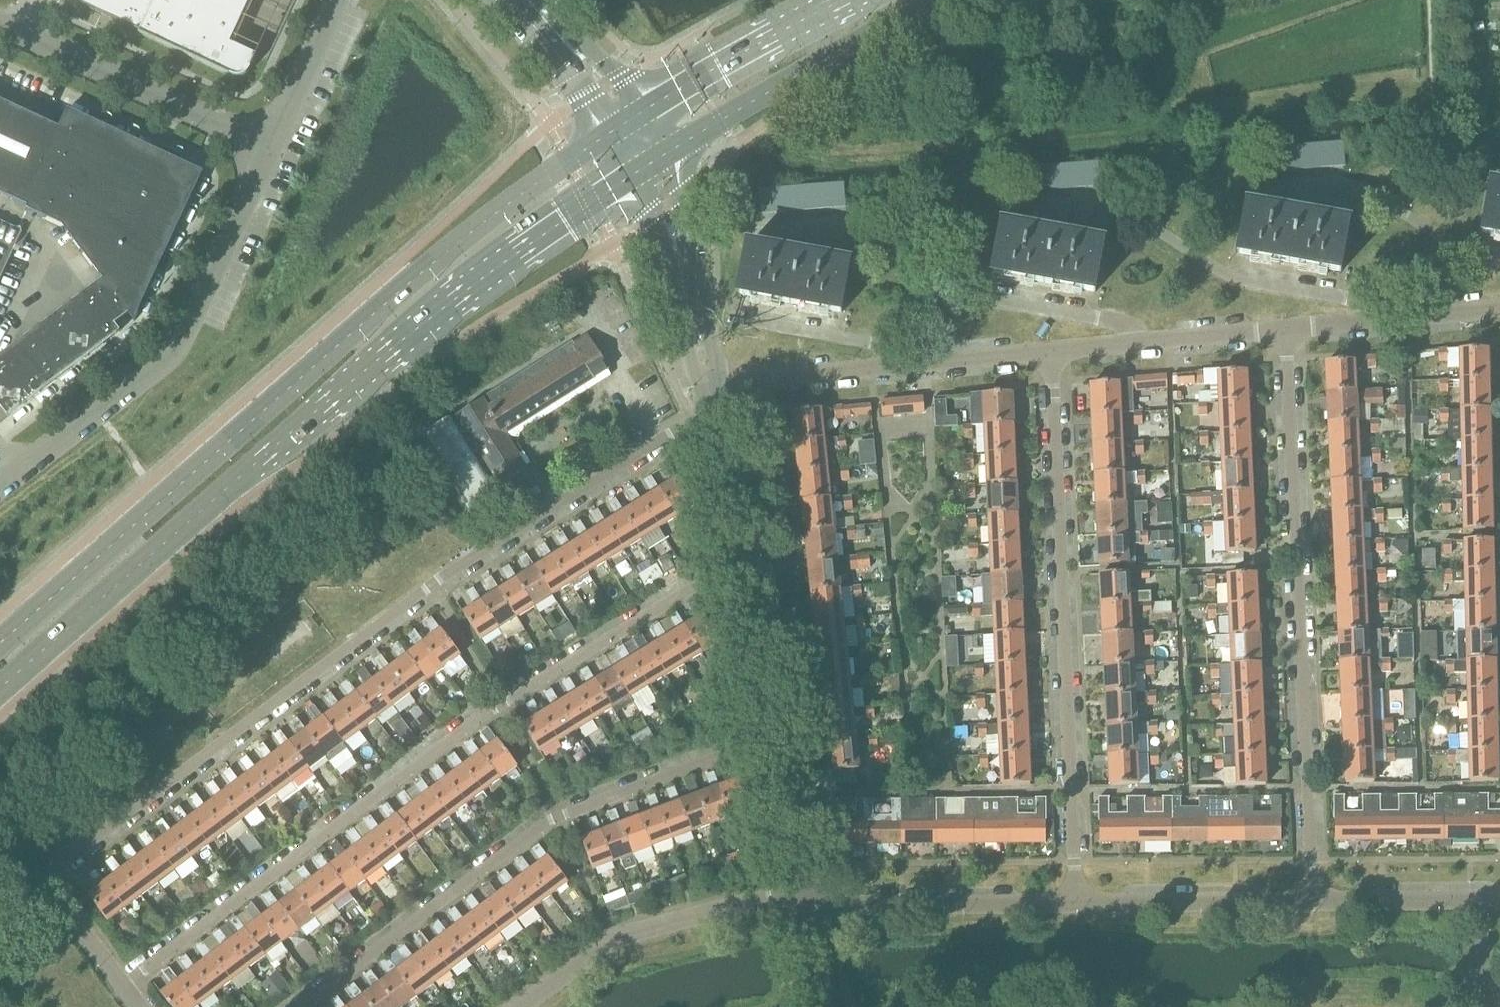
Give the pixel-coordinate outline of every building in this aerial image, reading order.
[(140,35),(156,0),(69,0),(140,33),(139,34),(140,35)] [(140,35),(233,77),(233,78),(234,78),(235,78),(236,78),(237,78),(238,78),(239,79),(239,78),(240,78),(241,78),(242,78),(243,78),(244,77),(245,77),(246,76),(247,76),(248,75),(249,74),(250,73),(250,72),(251,71),(251,70),(257,57),(258,56),(232,44),(252,0),(156,0),(140,35)] [(201,174),(70,113),(68,117),(68,118),(63,130),(0,100),(0,194),(29,208),(64,224),(105,279),(0,358),(0,406),(8,417),(121,332),(115,325),(131,313),(134,317),(201,174)] [(1343,141),(1331,142),(1333,166),(1345,165),(1343,141)] [(1331,142),(1319,144),(1321,167),(1333,166),(1331,142)] [(1319,144),(1307,145),(1309,169),(1321,167),(1319,144)] [(1307,145),(1294,146),(1297,170),(1309,169),(1307,145)] [(1294,146),(1282,147),(1284,171),(1297,170),(1294,146)] [(1282,147),(1270,148),(1272,172),(1284,171),(1282,147)] [(1272,172),(1270,148),(1258,149),(1260,173),(1272,172)] [(1098,162),(1086,163),(1088,187),(1100,186),(1098,162)] [(1086,163),(1074,164),(1076,188),(1088,187),(1086,163)] [(1074,164),(1062,165),(1064,189),(1076,188),(1074,164)] [(1062,165),(1050,166),(1052,190),(1064,189),(1062,165)] [(1050,166),(1037,167),(1039,191),(1052,190),(1050,166)] [(1037,167),(1025,168),(1027,192),(1039,191),(1037,167)] [(844,183),(832,184),(834,208),(846,207),(844,183)] [(822,209),(834,208),(832,184),(820,185),(822,209)] [(1490,184),(1481,232),(1499,236),(1499,185),(1490,184)] [(820,185),(807,186),(809,210),(822,209),(820,185)] [(807,186),(795,187),(797,211),(809,210),(807,186)] [(795,187),(783,188),(785,212),(797,211),(795,187)] [(783,188),(771,189),(773,213),(785,212),(783,188)] [(760,214),(773,213),(771,189),(758,190),(760,214)] [(1272,259),(1289,263),(1298,214),(1246,205),(1238,253),(1259,257),(1258,262),(1271,264),(1272,259)] [(1298,214),(1289,263),(1307,266),(1306,270),(1319,273),(1320,268),(1341,272),(1350,223),(1298,214)] [(1027,279),(1044,283),(1053,234),(1001,224),(992,273),(1013,277),(1012,282),(1026,284),(1027,279)] [(1053,234),(1044,283),(1061,286),(1060,291),(1074,293),(1074,288),(1096,292),(1105,243),(1053,234)] [(773,300),(790,304),(799,255),(747,245),(738,294),(760,298),(759,303),(772,305),(773,300)] [(799,255),(790,304),(807,307),(807,311),(820,314),(821,309),(842,313),(851,264),(799,255)] [(450,419),(425,435),(446,469),(436,475),(444,487),(454,481),(468,504),(493,489),(494,490),(495,489),(494,487),(498,484),(499,486),(526,469),(505,436),(610,370),(597,350),(597,349),(588,335),(573,345),(572,343),(456,417),(457,418),(452,421),(450,417),(449,418),(450,419)] [(1461,350),(1461,362),(1461,380),(1489,380),(1489,349),(1461,350)] [(1376,355),(1367,357),(1368,369),(1377,368),(1376,355)] [(1354,361),(1327,362),(1328,393),(1356,391),(1355,361),(1354,361)] [(1220,370),(1197,372),(1198,384),(1206,384),(1220,383),(1220,403),(1248,402),(1247,371),(1220,372),(1220,370)] [(1119,383),(1091,384),(1093,415),(1121,414),(1121,413),(1134,413),(1133,391),(1168,388),(1167,376),(1165,376),(1165,375),(1162,375),(1162,376),(1118,380),(1119,383)] [(1178,376),(1179,386),(1195,385),(1195,375),(1178,376)] [(1448,380),(1440,381),(1440,393),(1448,392),(1448,380)] [(1489,380),(1461,380),(1462,410),(1490,410),(1489,380)] [(1356,391),(1328,393),(1330,423),(1358,421),(1357,404),(1383,403),(1383,390),(1356,391)] [(985,392),(971,394),(973,426),(985,425),(1013,424),(1012,393),(985,394),(985,392)] [(925,411),(923,398),(902,400),(904,413),(925,411)] [(904,413),(902,400),(881,402),(883,415),(904,413)] [(1248,402),(1220,403),(1222,433),(1250,432),(1248,402)] [(1207,403),(1199,404),(1199,405),(1199,415),(1199,416),(1208,415),(1207,403)] [(844,417),(872,414),(871,404),(843,406),(843,405),(834,406),(836,420),(844,419),(844,417)] [(1393,420),(1405,419),(1405,406),(1392,407),(1393,420)] [(821,409),(793,412),(797,443),(824,440),(821,409)] [(1449,409),(1440,410),(1440,424),(1449,423),(1449,409)] [(1490,410),(1462,410),(1463,440),(1491,440),(1490,410)] [(1414,411),(1414,424),(1429,424),(1428,411),(1414,411)] [(1142,412),(1134,413),(1135,425),(1143,424),(1142,412)] [(1121,414),(1093,415),(1094,445),(1122,444),(1121,414)] [(1371,420),(1371,434),(1380,433),(1379,419),(1371,420)] [(1358,421),(1330,423),(1331,453),(1359,451),(1358,421)] [(1013,424),(985,425),(987,455),(1015,454),(1013,424)] [(972,426),(964,426),(965,438),(973,438),(972,426)] [(936,429),(937,440),(949,439),(948,428),(936,429)] [(1188,433),(1189,447),(1209,445),(1208,432),(1188,433)] [(1250,432),(1222,433),(1223,463),(1251,461),(1250,432)] [(824,440),(797,443),(800,473),(828,470),(826,452),(847,449),(845,437),(824,440)] [(1449,440),(1441,441),(1441,453),(1450,452),(1449,440)] [(1491,440),(1463,440),(1463,470),(1491,470),(1491,440)] [(1143,442),(1135,443),(1136,454),(1144,454),(1143,442)] [(1122,444),(1094,445),(1096,475),(1124,474),(1124,473),(1122,444)] [(1372,449),(1373,463),(1381,463),(1381,449),(1372,449)] [(1359,451),(1331,453),(1332,483),(1360,481),(1359,451)] [(1015,454),(987,455),(988,485),(1016,484),(1015,454)] [(975,467),(974,455),(966,456),(966,468),(975,467)] [(1251,461),(1223,463),(1225,493),(1253,491),(1251,461)] [(1210,463),(1201,464),(1202,476),(1210,475),(1210,463)] [(670,483),(660,490),(677,517),(696,506),(678,478),(669,465),(662,470),(670,483)] [(849,468),(840,468),(841,481),(850,480),(849,468)] [(828,470),(800,473),(803,503),(831,500),(828,470)] [(1463,470),(1442,471),(1442,483),(1464,482),(1464,500),(1492,500),(1491,470),(1463,470)] [(1124,474),(1096,475),(1097,505),(1125,504),(1125,503),(1124,485),(1146,484),(1145,472),(1124,473),(1124,474)] [(653,494),(642,501),(660,528),(677,517),(660,490),(652,476),(644,481),(653,494)] [(1382,480),(1374,480),(1374,492),(1383,492),(1382,480)] [(1360,481),(1332,483),(1334,513),(1362,511),(1360,481)] [(988,485),(989,515),(1018,514),(1016,484),(988,485)] [(976,497),(976,485),(967,485),(967,498),(976,497)] [(635,506),(625,512),(642,540),(660,528),(642,501),(634,487),(626,492),(635,506)] [(1225,493),(1191,494),(1191,506),(1225,505),(1226,523),(1254,521),(1253,491),(1225,493)] [(853,509),(852,497),(845,498),(846,510),(853,509)] [(617,517),(607,523),(624,551),(642,540),(625,512),(616,499),(609,503),(617,517)] [(1435,514),(1443,514),(1451,513),(1451,499),(1442,500),(1434,500),(1435,514)] [(831,500),(803,503),(806,532),(834,529),(831,500)] [(1492,500),(1464,500),(1465,531),(1493,530),(1492,500)] [(1125,504),(1097,505),(1099,535),(1127,534),(1127,533),(1140,533),(1139,515),(1147,514),(1146,502),(1138,503),(1125,503),(1125,504)] [(1158,524),(1173,523),(1172,502),(1157,502),(1158,524)] [(599,528),(589,534),(606,562),(624,551),(607,523),(598,510),(591,515),(599,528)] [(1362,511),(1334,513),(1335,543),(1363,541),(1362,521),(1375,520),(1375,510),(1362,511)] [(1375,520),(1375,522),(1384,522),(1383,510),(1375,510),(1375,520)] [(1018,514),(989,515),(991,545),(1019,544),(1018,514)] [(978,527),(977,515),(968,515),(969,527),(978,527)] [(581,539),(571,546),(589,573),(606,562),(589,534),(581,521),(573,526),(581,539)] [(1254,521),(1226,523),(1228,553),(1255,552),(1254,521)] [(1214,536),(1212,522),(1204,523),(1205,537),(1214,536)] [(1181,533),(1191,533),(1190,525),(1181,526),(1181,533)] [(857,539),(857,540),(867,539),(865,526),(855,527),(848,528),(849,540),(857,539)] [(834,529),(806,532),(809,562),(837,559),(834,529)] [(1169,542),(1169,531),(1149,532),(1150,543),(1169,542)] [(564,550),(553,557),(571,584),(589,573),(571,546),(563,532),(555,537),(564,550)] [(1148,532),(1140,532),(1141,545),(1149,544),(1148,532)] [(1127,534),(1099,535),(1100,566),(1128,564),(1127,534)] [(1376,539),(1377,554),(1386,553),(1385,539),(1376,539)] [(1493,540),(1465,541),(1466,571),(1494,571),(1493,540)] [(1363,541),(1335,543),(1337,573),(1365,571),(1363,541)] [(1452,541),(1443,541),(1443,554),(1452,553),(1452,541)] [(546,561),(536,568),(553,595),(571,584),(553,557),(545,543),(538,548),(546,561)] [(1019,544),(991,545),(993,575),(1021,574),(1019,544)] [(970,557),(979,557),(978,545),(970,545),(970,557)] [(1422,570),(1437,569),(1436,549),(1422,549),(1422,570)] [(1225,553),(1223,554),(1224,565),(1245,564),(1244,553),(1225,553)] [(528,573),(518,579),(535,607),(553,595),(536,568),(527,554),(520,559),(528,573)] [(871,568),(870,556),(850,558),(851,568),(851,570),(871,568)] [(837,559),(809,562),(812,592),(840,589),(837,559)] [(639,575),(646,587),(664,576),(657,565),(652,568),(641,574),(639,575)] [(510,584),(500,590),(517,618),(535,607),(518,579),(509,566),(502,570),(510,584)] [(1378,569),(1378,583),(1387,583),(1386,569),(1378,569)] [(1365,571),(1337,573),(1338,603),(1366,601),(1365,571)] [(1453,571),(1444,572),(1444,584),(1453,583),(1453,582),(1453,571)] [(1466,571),(1453,571),(1453,582),(1466,582),(1467,601),(1494,601),(1494,571),(1466,571)] [(1129,573),(1101,575),(1102,605),(1130,604),(1130,603),(1143,603),(1151,602),(1151,603),(1152,603),(1151,592),(1130,593),(1129,573)] [(993,575),(983,575),(984,605),(1022,604),(1021,574),(993,575)] [(1256,574),(1228,575),(1230,606),(1258,605),(1256,574)] [(1215,575),(1206,576),(1207,590),(1216,589),(1215,575)] [(493,595),(482,601),(500,629),(517,618),(500,590),(492,577),(484,582),(493,595)] [(956,577),(943,578),(944,594),(957,594),(956,577)] [(855,599),(863,598),(862,588),(862,587),(854,587),(855,596),(855,599)] [(1197,587),(1186,587),(1186,599),(1197,598),(1197,587)] [(475,606),(464,613),(481,641),(500,629),(482,601),(474,588),(466,593),(475,606)] [(840,589),(812,592),(815,622),(843,619),(840,589)] [(1380,612),(1398,612),(1398,599),(1379,599),(1380,612)] [(1366,601),(1338,603),(1339,633),(1367,631),(1366,601)] [(1467,601),(1445,602),(1445,614),(1454,613),(1453,612),(1455,612),(1455,632),(1457,632),(1495,631),(1494,601),(1467,601)] [(696,620),(686,626),(702,654),(721,642),(704,615),(695,602),(688,606),(696,620)] [(1172,602),(1152,603),(1153,613),(1172,613),(1172,602)] [(1152,603),(1143,604),(1144,616),(1152,615),(1153,613),(1152,603)] [(984,605),(981,605),(981,617),(995,617),(995,635),(1023,634),(1022,604),(984,605)] [(1130,604),(1102,605),(1104,635),(1132,634),(1130,604)] [(981,605),(973,606),(973,616),(973,618),(981,617),(981,605)] [(1230,606),(1208,607),(1209,619),(1217,618),(1217,616),(1230,616),(1231,636),(1259,634),(1258,605),(1230,606)] [(945,610),(944,610),(945,617),(968,617),(968,608),(945,610)] [(678,631),(668,637),(684,665),(702,654),(686,626),(677,613),(670,618),(678,631)] [(434,635),(425,643),(444,669),(461,656),(442,630),(441,630),(432,617),(425,623),(434,635)] [(866,629),(865,617),(857,618),(858,629),(866,629)] [(843,619),(815,622),(819,652),(846,649),(843,619)] [(660,642),(650,648),(667,676),(684,665),(668,637),(659,624),(652,628),(660,642)] [(417,648),(408,655),(427,681),(444,669),(425,643),(415,630),(408,635),(417,648)] [(1367,631),(1339,633),(1341,662),(1369,661),(1382,661),(1382,660),(1381,637),(1381,630),(1367,631)] [(1495,631),(1457,632),(1458,661),(1458,662),(1496,661),(1495,631)] [(1153,633),(1145,633),(1146,646),(1154,645),(1153,633)] [(1023,634),(995,635),(997,665),(1025,663),(1023,634)] [(1132,634),(1104,635),(1105,665),(1133,664),(1133,663),(1132,634)] [(1231,636),(1215,637),(1216,649),(1232,648),(1233,666),(1261,664),(1259,634),(1231,636)] [(1398,659),(1415,659),(1414,634),(1397,634),(1398,659)] [(642,653),(632,659),(649,687),(667,676),(650,648),(642,635),(634,639),(642,653)] [(958,648),(958,637),(946,637),(946,649),(958,648)] [(401,661),(391,668),(411,694),(427,681),(408,655),(398,643),(391,648),(401,661)] [(624,664),(614,670),(631,698),(649,687),(632,659),(624,646),(616,650),(624,664)] [(869,658),(868,646),(860,647),(861,659),(869,658)] [(1422,647),(1422,661),(1438,660),(1437,646),(1422,647)] [(846,649),(819,652),(822,682),(850,679),(850,678),(846,649)] [(384,673),(374,681),(394,707),(411,694),(391,668),(381,655),(374,661),(384,673)] [(606,675),(596,681),(613,709),(616,714),(634,703),(631,698),(614,670),(606,657),(598,661),(606,675)] [(1391,660),(1382,660),(1382,661),(1382,670),(1383,672),(1391,672),(1391,660)] [(1455,675),(1455,660),(1445,661),(1446,675),(1455,675)] [(887,662),(889,674),(896,673),(894,661),(887,662)] [(1369,661),(1341,662),(1342,692),(1370,691),(1369,661)] [(1458,661),(1455,661),(1455,673),(1468,673),(1469,691),(1497,691),(1496,661),(1458,662),(1458,661)] [(1133,664),(1105,665),(1107,695),(1135,694),(1135,693),(1134,673),(1147,673),(1147,675),(1155,674),(1155,672),(1154,663),(1154,662),(1133,663),(1133,664)] [(1163,662),(1154,663),(1155,672),(1164,671),(1163,662)] [(1025,663),(997,665),(998,695),(1026,693),(1025,663)] [(1261,664),(1233,666),(1234,695),(1234,696),(1262,694),(1261,664)] [(975,667),(976,679),(985,678),(984,666),(975,667)] [(1219,666),(1211,667),(1212,678),(1220,678),(1219,666)] [(367,686),(357,693),(377,719),(394,707),(374,681),(365,668),(358,673),(367,686)] [(588,686),(578,692),(595,719),(613,709),(596,681),(588,668),(580,672),(588,686)] [(850,679),(822,682),(825,711),(853,708),(851,690),(872,688),(871,676),(850,678),(850,679)] [(570,697),(560,703),(577,730),(595,719),(578,692),(570,679),(562,683),(570,697)] [(350,699),(341,706),(360,732),(377,719),(357,693),(348,681),(341,686),(350,699)] [(553,708),(542,714),(559,741),(577,730),(560,703),(552,689),(544,694),(553,708)] [(1406,719),(1417,718),(1416,690),(1404,690),(1406,719)] [(1370,691),(1342,692),(1344,722),(1372,721),(1370,691)] [(1456,705),(1456,691),(1447,691),(1448,705),(1456,705)] [(1497,691),(1469,691),(1469,721),(1497,721),(1497,691)] [(1135,694),(1107,695),(1108,725),(1136,724),(1135,705),(1156,704),(1156,703),(1156,692),(1135,693),(1135,694)] [(334,711),(324,718),(344,745),(344,744),(360,732),(341,706),(331,693),(324,698),(334,711)] [(1026,693),(998,695),(1000,725),(1028,723),(1026,693)] [(1234,695),(1212,696),(1213,708),(1221,708),(1221,707),(1235,707),(1235,725),(1235,726),(1263,724),(1262,694),(1234,696),(1234,695)] [(985,696),(977,696),(977,708),(986,708),(985,696)] [(535,719),(524,725),(541,753),(559,741),(542,714),(534,700),(526,705),(535,719)] [(317,724),(307,731),(327,757),(326,758),(336,770),(354,757),(344,744),(344,745),(324,718),(314,706),(307,711),(317,724)] [(875,718),(874,706),(866,707),(867,719),(875,718)] [(853,708),(825,711),(828,741),(856,738),(853,708)] [(1180,720),(1180,711),(1167,712),(1167,721),(1180,720)] [(425,715),(412,725),(421,736),(433,726),(425,715)] [(300,736),(290,744),(310,770),(326,758),(327,757),(307,731),(298,718),(290,724),(300,736)] [(1386,733),(1394,733),(1393,719),(1385,719),(1386,733)] [(1372,721),(1344,722),(1345,752),(1373,751),(1372,721)] [(1456,721),(1447,721),(1448,735),(1456,735),(1456,721)] [(1469,721),(1462,722),(1462,733),(1470,733),(1470,751),(1498,751),(1497,721),(1469,721)] [(1150,723),(1149,723),(1150,735),(1158,734),(1157,722),(1150,723)] [(1000,725),(987,725),(987,737),(988,755),(1001,755),(1029,753),(1028,723),(1000,725)] [(1447,723),(1435,723),(1436,734),(1447,733),(1447,723)] [(1136,724),(1108,725),(1110,755),(1138,754),(1136,724)] [(1235,725),(1214,726),(1214,738),(1236,737),(1237,755),(1237,756),(1265,754),(1263,724),(1235,726),(1235,725)] [(987,737),(987,725),(979,725),(979,738),(987,737)] [(491,746),(481,753),(501,779),(517,767),(518,766),(498,740),(498,741),(489,728),(481,733),(491,746)] [(283,749),(274,756),(293,782),(310,770),(290,744),(281,731),(274,736),(283,749)] [(408,745),(416,738),(412,732),(403,739),(408,745)] [(645,744),(639,733),(631,738),(638,749),(645,744)] [(878,749),(877,736),(869,737),(870,749),(878,749)] [(856,738),(828,741),(831,772),(836,771),(854,769),(859,769),(856,738)] [(474,759),(465,766),(484,792),(501,779),(481,753),(472,741),(465,746),(474,759)] [(266,762),(257,769),(276,795),(293,782),(274,756),(264,744),(257,749),(266,762)] [(1395,763),(1395,760),(1416,759),(1415,748),(1395,749),(1386,749),(1387,763),(1395,763)] [(1373,751),(1345,752),(1347,783),(1375,782),(1373,751)] [(1470,751),(1448,752),(1449,763),(1470,763),(1471,782),(1499,781),(1498,751),(1470,751)] [(457,771),(448,779),(467,804),(484,792),(465,766),(455,753),(448,759),(457,771)] [(1029,753),(1001,755),(1003,785),(1031,784),(1029,753)] [(1160,753),(1152,754),(1152,766),(1160,765),(1160,753)] [(1138,754),(1110,755),(1111,786),(1139,784),(1138,754)] [(1237,755),(1224,756),(1224,768),(1237,767),(1238,786),(1266,785),(1265,754),(1237,756),(1237,755)] [(1223,755),(1215,755),(1215,769),(1224,769),(1223,755)] [(250,774),(240,782),(260,808),(276,795),(257,769),(247,756),(240,762),(250,774)] [(989,768),(988,756),(980,757),(980,768),(989,768)] [(731,783),(720,787),(731,817),(751,810),(740,779),(739,779),(734,765),(725,768),(731,783)] [(441,784),(431,791),(450,817),(467,804),(448,779),(438,766),(431,771),(441,784)] [(233,787),(223,794),(243,820),(260,808),(240,782),(230,769),(223,774),(233,787)] [(854,769),(836,771),(837,782),(856,781),(854,769)] [(712,790),(700,794),(712,825),(731,817),(720,787),(714,772),(706,775),(712,790)] [(424,797),(414,804),(434,830),(450,817),(431,791),(422,779),(414,784),(424,797)] [(692,798),(681,802),(692,832),(712,825),(700,794),(695,780),(686,783),(692,798)] [(216,800),(206,807),(226,833),(243,820),(223,794),(214,782),(207,787),(216,800)] [(672,805),(661,809),(673,840),(692,832),(681,802),(675,787),(667,790),(672,805)] [(407,809),(397,817),(417,842),(434,830),(414,804),(405,791),(398,797),(407,809)] [(199,812),(190,820),(209,846),(226,833),(206,807),(197,794),(190,800),(199,812)] [(325,808),(333,802),(327,794),(319,800),(325,808)] [(1480,794),(1444,795),(1444,839),(1480,838),(1480,794)] [(1480,794),(1480,838),(1499,838),(1499,811),(1489,811),(1489,795),(1490,795),(1490,794),(1480,794)] [(653,813),(641,817),(653,847),(673,840),(661,809),(655,795),(647,798),(653,813)] [(1345,796),(1334,796),(1334,819),(1335,819),(1335,839),(1372,839),(1372,795),(1362,795),(1362,796),(1363,796),(1363,812),(1345,812),(1345,796)] [(1408,795),(1372,795),(1372,839),(1408,839),(1408,795)] [(1417,795),(1408,795),(1408,839),(1444,839),(1444,795),(1434,795),(1434,796),(1435,796),(1435,811),(1417,811),(1417,796),(1417,795)] [(1244,796),(1208,797),(1209,841),(1245,840),(1244,796)] [(1254,796),(1244,796),(1245,840),(1281,840),(1281,819),(1282,819),(1282,796),(1271,796),(1271,797),(1272,797),(1272,812),(1254,813),(1253,797),(1254,797),(1254,796)] [(1110,797),(1099,797),(1099,821),(1100,821),(1100,841),(1137,841),(1136,797),(1127,797),(1127,798),(1127,814),(1110,814),(1109,798),(1110,798),(1110,797)] [(1172,797),(1136,797),(1137,841),(1173,841),(1172,797)] [(1182,797),(1172,797),(1173,841),(1209,841),(1208,797),(1199,797),(1199,798),(1200,798),(1200,807),(1182,807),(1181,798),(1182,798),(1182,797)] [(1009,798),(973,799),(973,843),(1009,842),(1009,798)] [(1019,798),(1009,798),(1009,842),(1046,842),(1046,835),(1046,821),(1047,821),(1047,798),(1036,798),(1036,799),(1036,814),(1018,815),(1018,799),(1019,799),(1019,798)] [(875,800),(865,800),(865,844),(901,843),(901,799),(891,799),(891,800),(892,800),(892,816),(874,816),(874,800),(875,800)] [(937,799),(901,799),(901,843),(937,843),(937,799)] [(973,799),(937,799),(937,843),(973,843),(973,799)] [(839,800),(828,800),(828,823),(829,823),(829,844),(865,844),(865,800),(855,800),(855,801),(856,801),(856,816),(838,816),(838,801),(839,801),(839,800)] [(633,820),(622,824),(633,855),(653,847),(641,817),(636,802),(627,805),(633,820)] [(390,822),(381,829),(400,855),(417,842),(397,817),(388,804),(381,809),(390,822)] [(182,825),(173,832),(192,858),(209,846),(190,820),(180,807),(173,812),(182,825)] [(613,828),(602,832),(614,862),(621,859),(626,870),(638,866),(633,855),(622,824),(616,810),(608,813),(613,828)] [(295,819),(301,826),(305,823),(309,820),(304,812),(295,819)] [(373,835),(364,842),(383,868),(400,855),(381,829),(371,816),(364,822),(373,835)] [(594,835),(582,840),(593,870),(614,862),(602,832),(597,817),(588,820),(594,835)] [(163,819),(156,825),(166,838),(156,845),(176,871),(192,858),(173,832),(163,819)] [(720,828),(714,831),(718,840),(723,838),(720,828)] [(357,847),(347,854),(366,880),(383,868),(364,842),(354,829),(347,835),(357,847)] [(149,850),(139,857),(159,884),(176,871),(156,845),(147,832),(139,837),(149,850)] [(340,860),(330,867),(350,893),(366,880),(347,854),(337,842),(330,847),(340,860)] [(132,863),(122,870),(142,896),(159,884),(139,857),(130,845),(123,850),(132,863)] [(542,863),(532,870),(551,896),(568,883),(549,857),(539,845),(532,850),(542,863)] [(726,858),(729,867),(746,860),(742,851),(726,858)] [(321,854),(314,860),(323,872),(314,880),(333,905),(350,893),(330,867),(321,854)] [(115,875),(106,883),(125,909),(142,896),(122,870),(113,857),(106,863),(115,875)] [(525,875),(515,883),(534,909),(551,896),(532,870),(522,858),(515,863),(525,875)] [(306,885),(297,892),(316,918),(333,905),(314,880),(304,867),(297,872),(306,885)] [(99,888),(88,896),(108,922),(109,921),(125,909),(106,883),(96,870),(89,875),(99,888)] [(505,870),(498,876),(508,888),(498,895),(518,921),(534,909),(515,883),(505,870)] [(290,898),(280,905),(299,931),(316,918),(297,892),(287,880),(280,885),(290,898)] [(419,881),(412,887),(417,893),(424,888),(425,887),(420,881),(419,881)] [(491,901),(482,908),(501,934),(518,921),(498,895),(489,883),(482,888),(491,901)] [(273,910),(263,917),(283,943),(299,931),(280,905),(270,892),(263,898),(273,910)] [(474,913),(465,920),(484,946),(501,934),(482,908),(472,895),(465,901),(474,913)] [(626,896),(607,904),(610,914),(630,906),(626,896)] [(256,923),(246,930),(266,956),(283,943),(263,917),(254,905),(246,910),(256,923)] [(458,926),(448,933),(467,959),(484,946),(465,920),(455,908),(448,913),(458,926)] [(237,918),(220,930),(249,968),(266,956),(246,930),(237,918)] [(439,920),(431,926),(441,939),(431,946),(451,971),(467,959),(448,933),(439,920)] [(222,948),(213,955),(232,981),(239,990),(255,977),(249,968),(220,930),(213,935),(222,948)] [(424,951),(415,958),(434,984),(451,971),(431,946),(422,933),(415,938),(424,951)] [(206,961),(196,968),(215,994),(232,981),(213,955),(203,943),(196,948),(206,961)] [(405,946),(398,951),(407,964),(398,971),(417,997),(434,984),(415,958),(405,946)] [(189,973),(179,981),(199,1006),(215,994),(196,968),(186,955),(179,961),(189,973)] [(381,984),(398,1006),(404,1006),(417,997),(398,971),(388,958),(381,964),(391,976),(381,984)] [(527,970),(522,964),(514,970),(519,976),(527,970)] [(162,994),(172,1006),(198,1006),(199,1006),(179,981),(170,968),(163,973),(172,986),(162,994)] [(364,996),(372,1006),(398,1006),(381,984),(371,971),(364,976),(374,989),(364,996)] [(277,973),(262,985),(273,1000),(289,989),(277,973)] [(350,1006),(372,1006),(364,996),(355,984),(347,989),(357,1002),(350,1006)] [(338,996),(331,1002),(335,1006),(346,1006),(338,996)]
